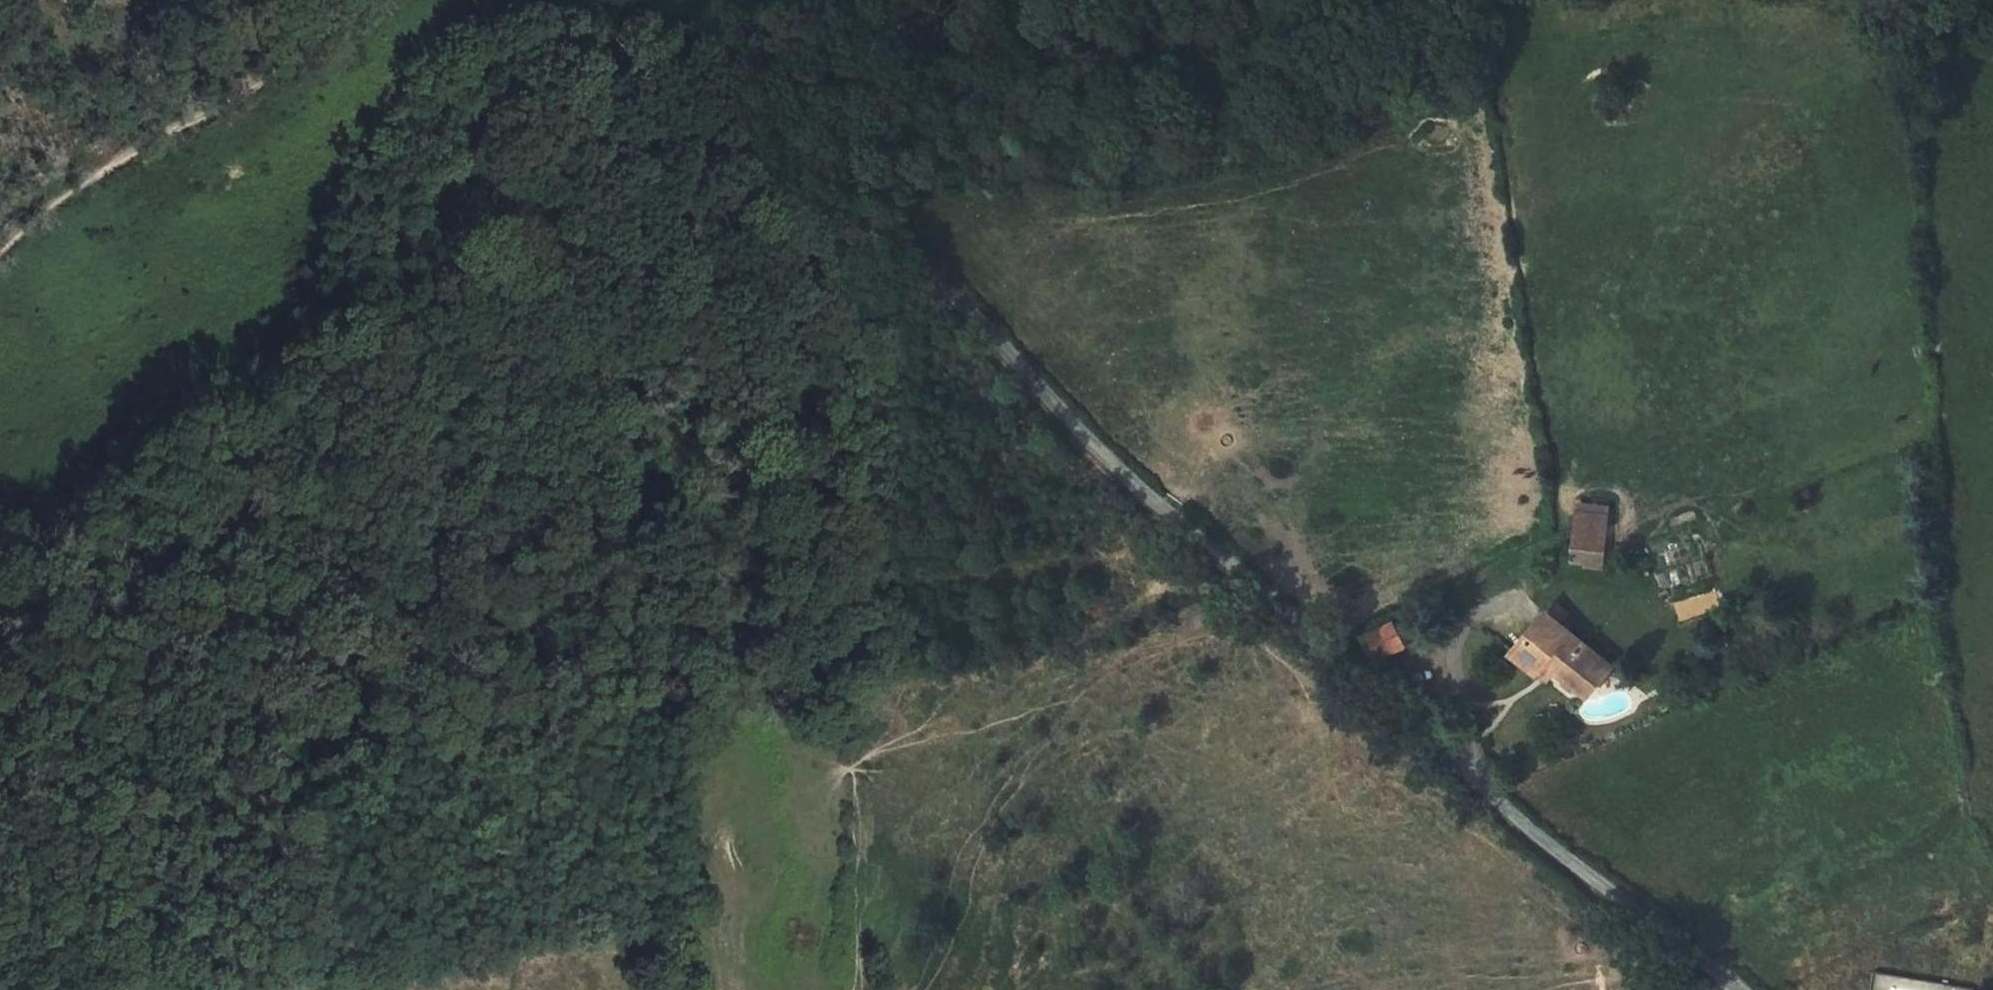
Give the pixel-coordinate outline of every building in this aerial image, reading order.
[(1610,565),(1613,500),(1579,498),(1576,564),(1610,565)] [(1600,660),(1539,614),(1504,657),(1528,676),(1533,671),(1544,679),(1552,670),(1580,689),(1600,660)] [(1406,619),(1369,625),(1374,655),(1410,649),(1406,619)]
